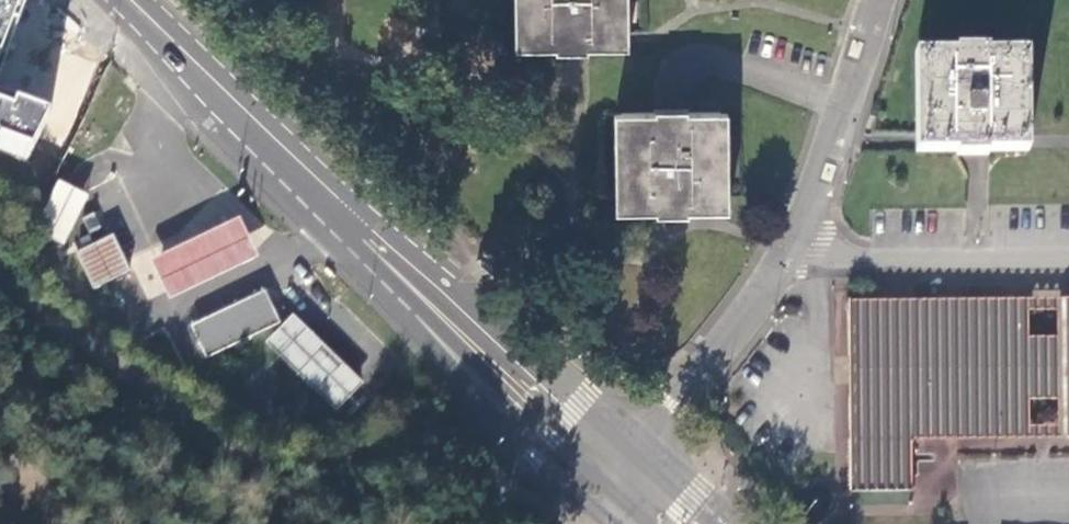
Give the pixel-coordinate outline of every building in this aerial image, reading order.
[(25,0),(0,0),(0,67),(25,0)] [(521,52),(620,52),(620,0),(520,0),(521,52)] [(923,152),(923,154),(959,154),(976,154),(989,154),(1023,154),(1023,142),(1023,132),(1023,56),(923,56),(923,132),(923,141),(923,152)] [(0,83),(0,151),(28,161),(49,108),(0,83)] [(620,116),(621,216),(721,216),(719,116),(620,116)] [(78,189),(68,184),(43,233),(54,238),(61,242),(85,193),(78,189)] [(149,258),(169,299),(214,277),(259,255),(239,216),(196,237),(149,258)] [(77,251),(94,285),(130,269),(112,234),(77,251)] [(191,324),(207,357),(281,321),(265,288),(191,324)] [(1031,293),(1030,308),(1054,310),(1054,294),(1031,293)] [(320,394),(337,410),(363,381),(357,375),(292,315),(266,343),(320,394)] [(830,367),(763,444),(860,523),(1068,523),(1068,404),(1057,416),(1036,400),(968,482),(830,367)]
